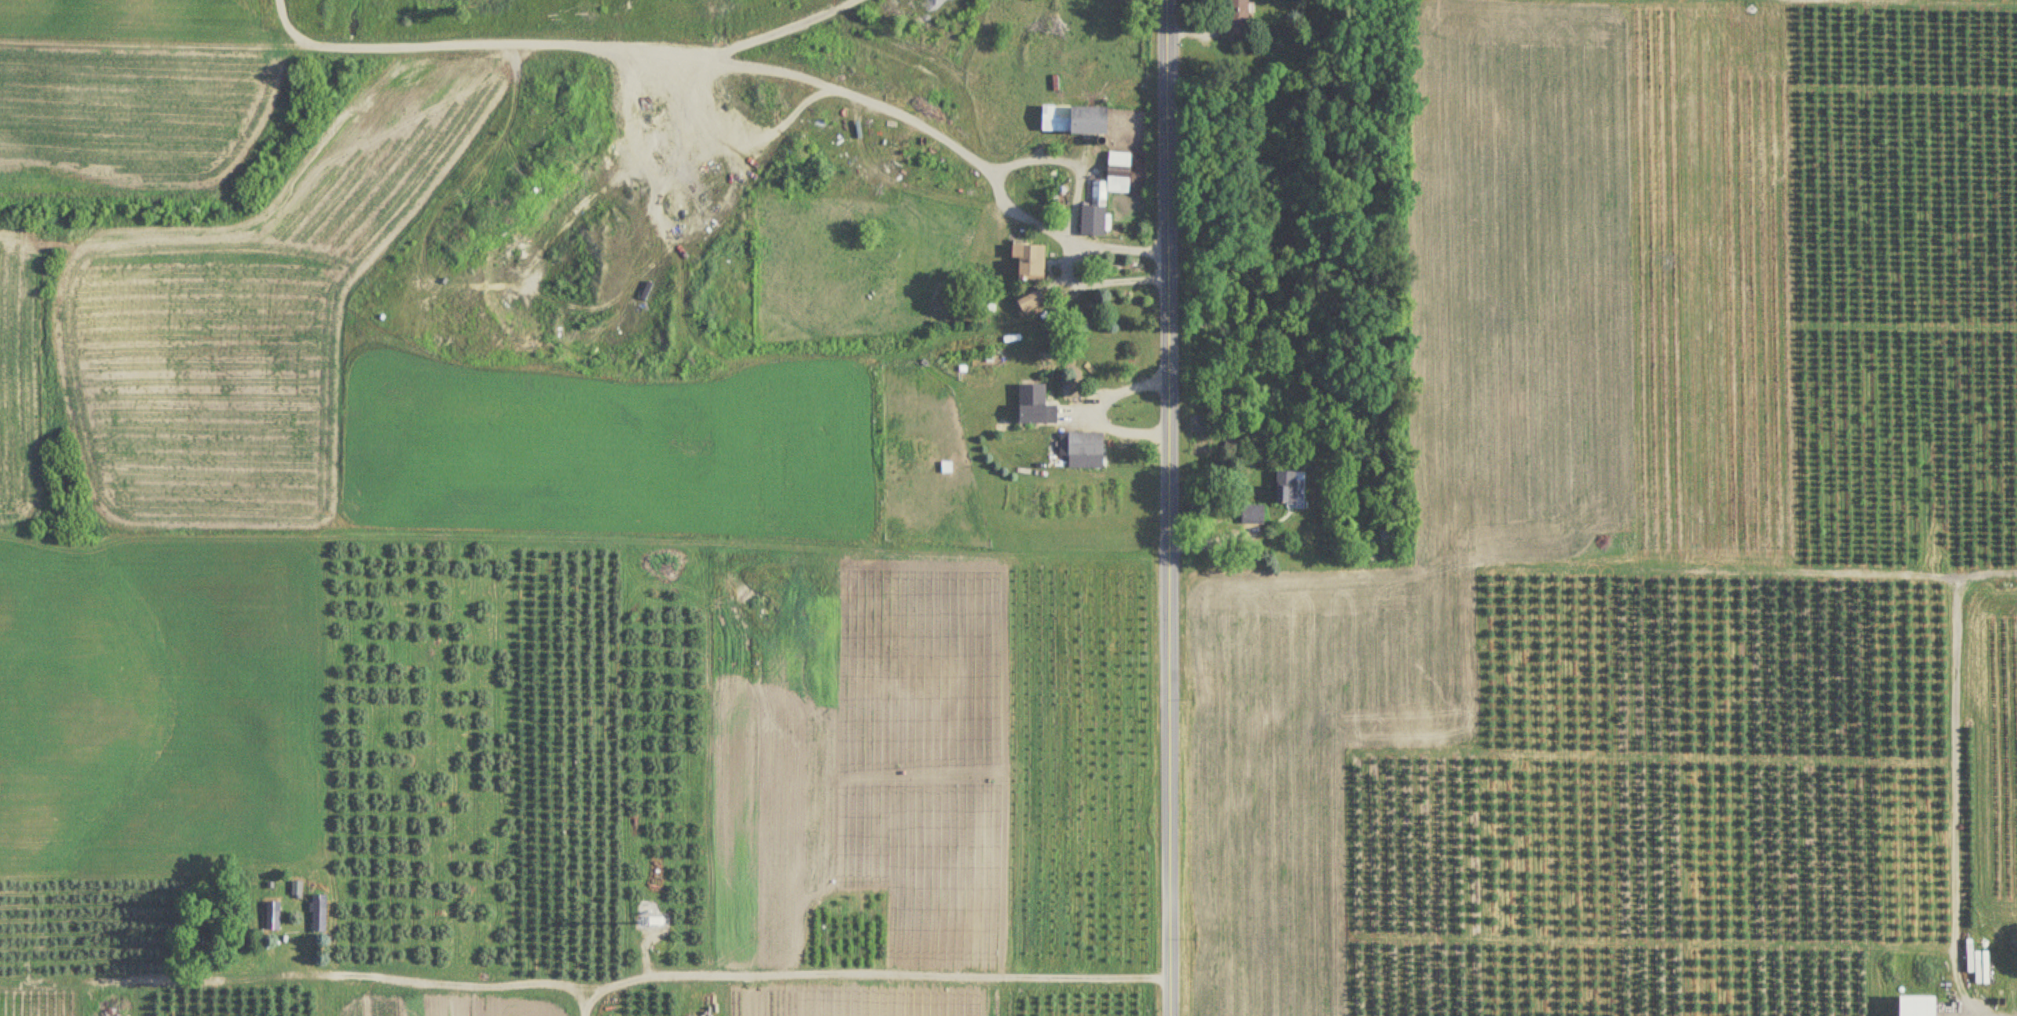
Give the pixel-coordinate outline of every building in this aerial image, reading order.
[(1250,34),(1250,0),(1230,0),(1230,34),(1250,34)] [(1109,107),(1043,106),(1043,133),(1109,134),(1109,107)] [(1131,154),(1109,153),(1108,183),(1094,182),(1093,207),(1083,207),(1082,236),(1106,237),(1107,193),(1130,194),(1131,154)] [(1045,244),(1044,282),(1019,281),(1019,260),(1014,259),(1014,243),(1045,244)] [(1019,302),(1025,314),(1046,304),(1040,292),(1019,302)] [(1046,384),(1046,404),(1057,404),(1057,421),(1020,421),(1020,384),(1046,384)] [(1104,432),(1104,456),(1069,456),(1069,454),(1061,454),(1061,432),(1104,432)] [(1305,472),(1278,472),(1278,505),(1305,505),(1305,472)] [(1264,505),(1242,505),(1242,524),(1264,524),(1264,505)] [(294,895),(302,895),(302,883),(294,883),(294,895)] [(267,931),(280,931),(281,903),(268,903),(267,931)] [(327,933),(327,905),(314,905),(314,933),(327,933)]
